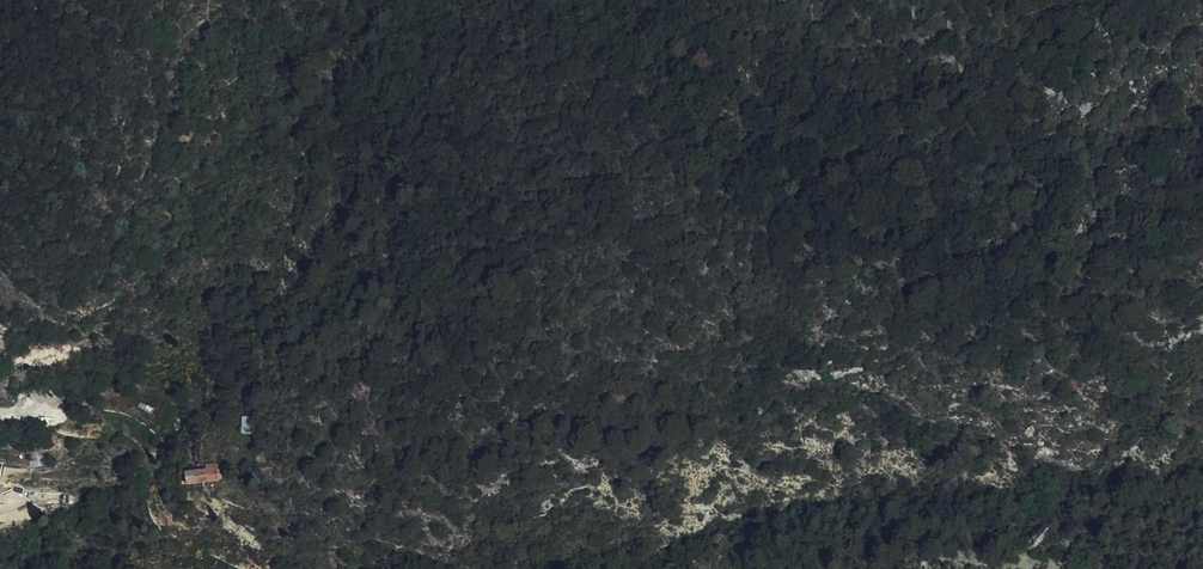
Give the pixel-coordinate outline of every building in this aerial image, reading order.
[(29,462),(43,462),(43,448),(28,448),(29,462)] [(190,486),(210,483),(209,471),(189,473),(190,486)]
